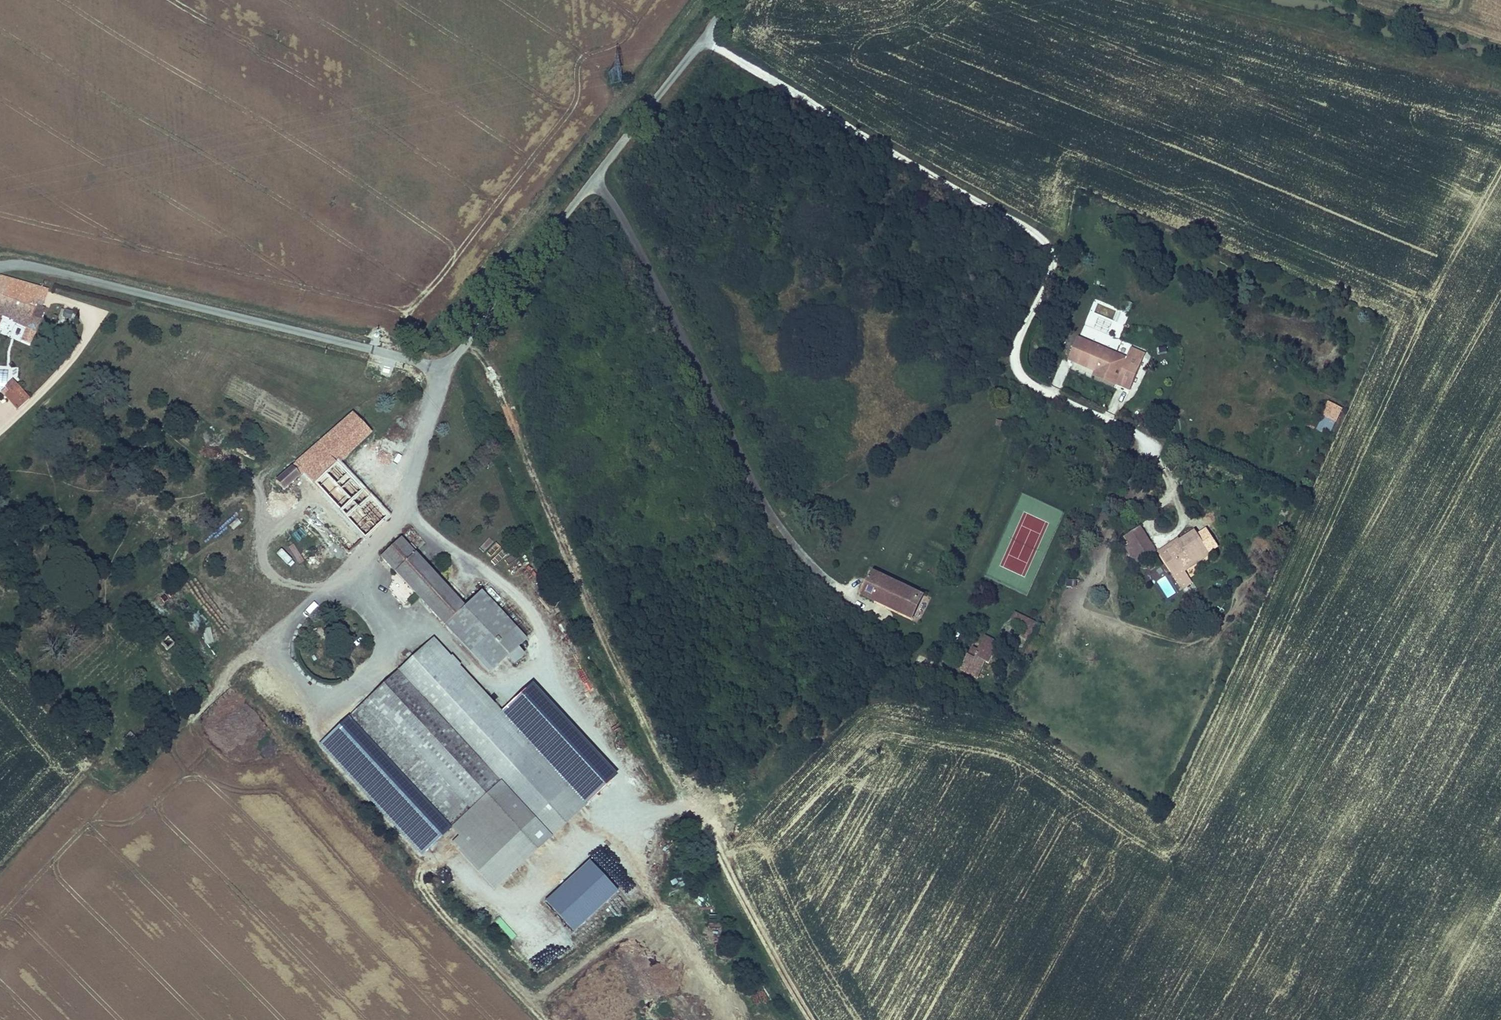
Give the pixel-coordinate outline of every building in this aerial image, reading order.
[(1209,281),(1213,272),(1206,269),(1202,278),(1209,281)] [(0,278),(0,316),(33,331),(42,309),(34,305),(38,298),(44,299),(46,293),(0,278)] [(64,310),(62,320),(71,321),(72,312),(64,310)] [(1068,358),(1075,361),(1084,338),(1077,336),(1068,358)] [(1130,391),(1142,362),(1127,356),(1084,338),(1075,361),(1095,369),(1106,374),(1103,380),(1130,391)] [(490,354),(493,350),(488,346),(485,350),(490,354)] [(1142,362),(1146,353),(1131,347),(1127,356),(1142,362)] [(1092,375),(1103,380),(1106,374),(1095,369),(1092,375)] [(9,406),(19,393),(5,382),(2,385),(4,386),(0,391),(3,393),(7,395),(2,401),(9,406)] [(23,397),(19,393),(9,406),(13,410),(23,397)] [(1342,407),(1328,401),(1322,414),(1336,421),(1342,407)] [(366,426),(354,412),(306,454),(277,479),(285,488),(304,471),(363,538),(387,517),(337,460),(333,456),(366,426)] [(371,431),(366,426),(333,456),(337,460),(371,431)] [(1141,560),(1132,546),(1147,536),(1139,525),(1124,535),(1130,543),(1125,547),(1136,563),(1141,560)] [(298,542),(307,534),(300,527),(292,535),(298,542)] [(1181,566),(1184,571),(1211,554),(1195,529),(1179,539),(1178,537),(1165,545),(1170,553),(1162,558),(1172,572),(1181,566)] [(1141,560),(1156,550),(1147,536),(1132,546),(1141,560)] [(445,625),(464,607),(400,538),(381,556),(445,625)] [(498,540),(487,550),(492,555),(502,546),(498,540)] [(1162,558),(1170,553),(1165,545),(1158,550),(1162,558)] [(1182,589),(1192,583),(1184,571),(1181,566),(1172,572),(1182,589)] [(912,619),(924,593),(872,568),(859,594),(912,619)] [(482,590),(464,607),(445,625),(489,673),(527,638),(482,590)] [(1021,636),(1030,640),(1038,622),(1014,610),(1010,619),(1026,626),(1021,636)] [(184,623),(195,634),(206,623),(196,612),(184,623)] [(959,668),(978,678),(986,662),(988,662),(999,641),(985,634),(977,649),(971,645),(959,668)] [(167,649),(174,642),(167,636),(161,642),(167,649)] [(587,803),(434,638),(399,670),(501,780),(552,835),(587,803)] [(451,827),(501,780),(399,670),(348,717),(451,827)] [(421,854),(451,827),(348,717),(319,744),(421,854)] [(122,740),(129,748),(137,741),(130,733),(122,740)] [(552,835),(501,780),(451,827),(459,835),(452,842),(495,888),(552,835)] [(542,850),(533,858),(543,869),(552,862),(542,850)] [(590,866),(546,905),(573,935),(617,895),(590,866)]
